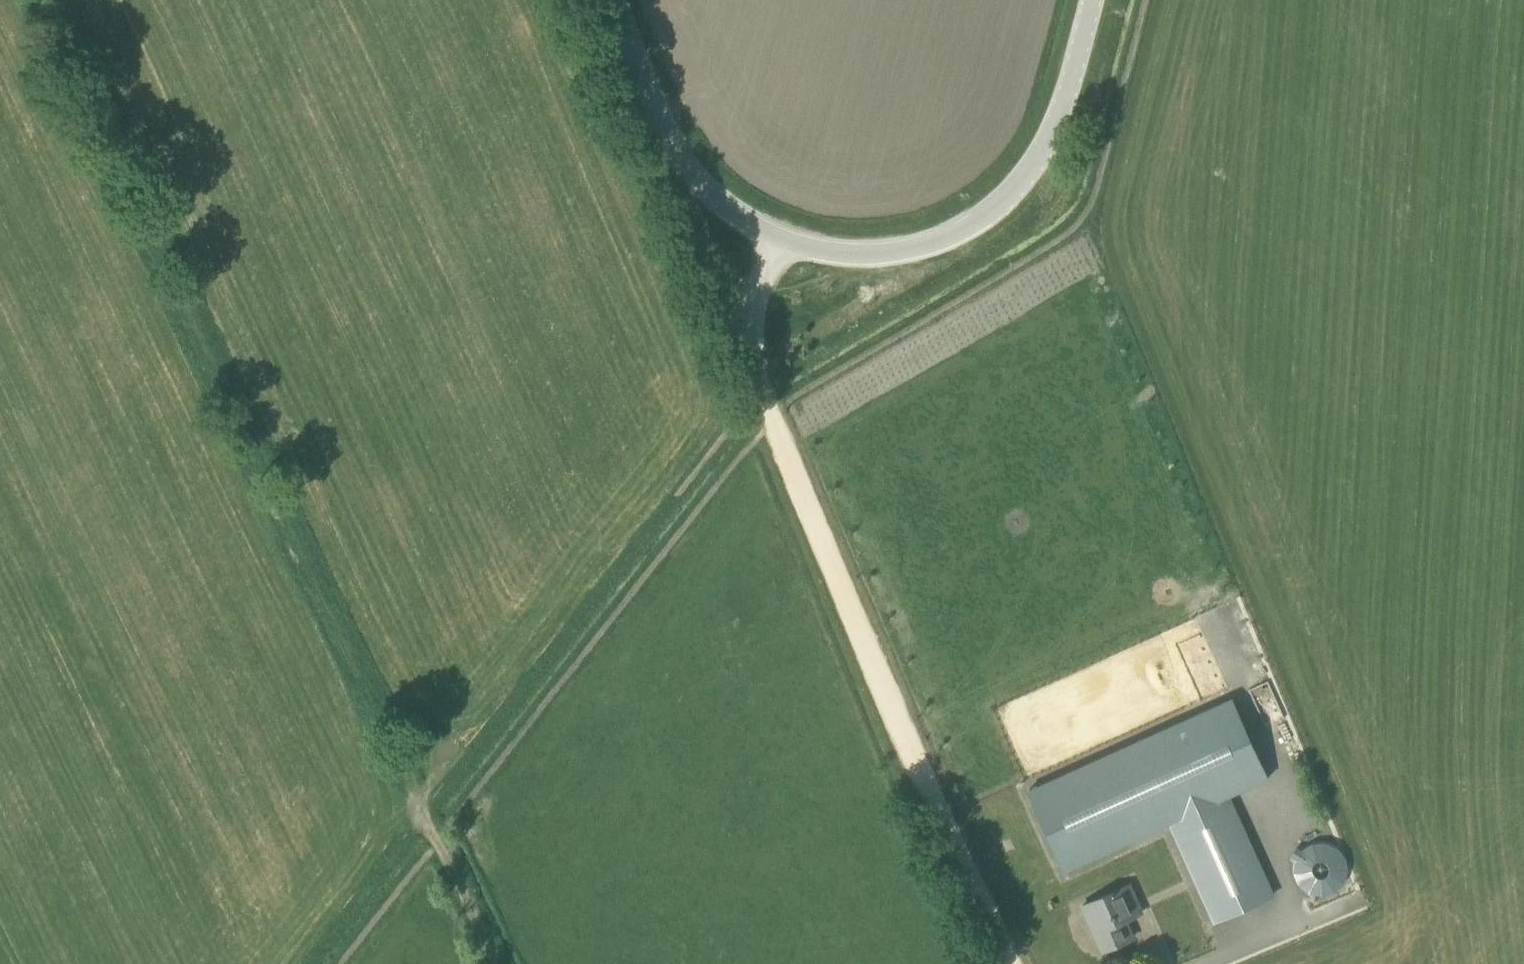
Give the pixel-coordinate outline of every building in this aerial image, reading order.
[(1065,870),(1169,823),(1214,921),(1274,894),(1229,796),(1267,778),(1231,698),(1029,789),(1065,870)] [(1334,835),(1290,850),(1306,898),(1350,882),(1334,835)] [(1130,885),(1100,898),(1082,906),(1089,921),(1092,920),(1095,926),(1091,927),(1102,951),(1133,937),(1125,920),(1142,912),(1130,885)]
